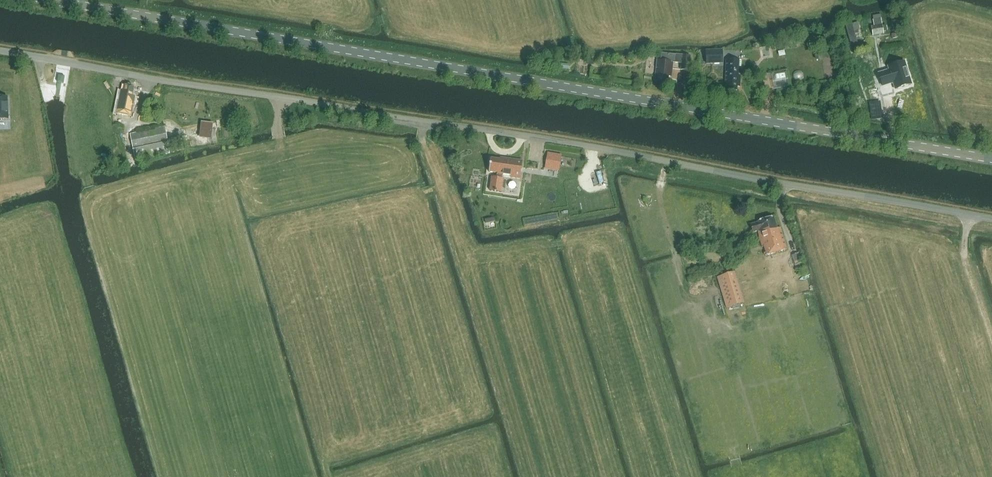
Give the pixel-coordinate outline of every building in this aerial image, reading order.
[(872,36),(883,34),(880,15),(872,16),(874,26),(871,26),(872,36)] [(898,20),(891,22),(894,32),(901,31),(898,20)] [(851,22),(845,24),(851,46),(858,44),(854,31),(859,29),(857,23),(852,24),(851,22)] [(721,51),(705,51),(706,65),(722,65),(721,51)] [(683,55),(676,55),(662,53),(661,61),(657,60),(656,74),(659,75),(658,79),(668,80),(669,76),(672,76),(673,62),(682,63),(681,70),(689,71),(690,56),(683,55)] [(726,59),(725,86),(728,86),(727,89),(737,90),(737,86),(740,86),(741,60),(726,59)] [(893,82),(896,90),(912,85),(905,62),(889,67),(890,70),(879,74),(883,86),(890,84),(890,83),(893,82)] [(88,95),(88,81),(77,81),(77,95),(88,95)] [(139,97),(135,96),(133,96),(134,87),(125,86),(124,90),(121,90),(116,113),(131,116),(133,104),(137,105),(139,97)] [(8,119),(7,97),(0,98),(0,120),(8,119)] [(165,126),(130,134),(135,161),(171,154),(165,126)] [(520,178),(522,162),(504,159),(503,162),(500,162),(500,160),(491,158),(489,172),(497,173),(496,179),(491,178),(489,192),(501,194),(503,180),(501,180),(502,175),(520,178)] [(560,175),(561,185),(572,183),(571,174),(560,175)] [(764,253),(765,256),(775,253),(774,252),(779,251),(779,252),(787,250),(781,228),(777,229),(774,217),(758,221),(758,222),(750,224),(753,232),(758,231),(760,235),(759,236),(762,247),(764,247),(766,252),(764,253)] [(795,265),(801,263),(798,253),(792,255),(795,265)] [(717,277),(727,308),(743,303),(734,272),(717,277)]
